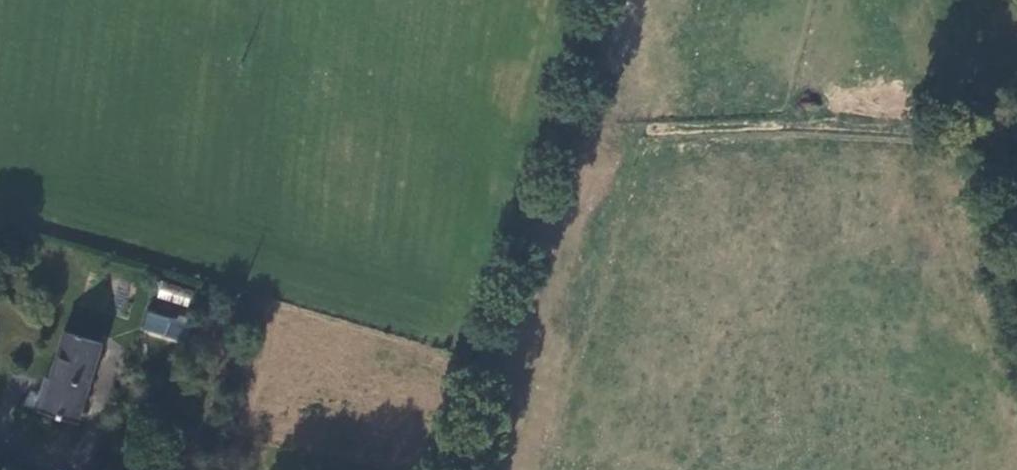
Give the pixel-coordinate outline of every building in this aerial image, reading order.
[(190,306),(194,289),(160,282),(156,299),(190,306)] [(148,310),(142,329),(186,342),(192,323),(185,321),(187,317),(176,313),(175,318),(148,310)] [(78,422),(101,342),(59,330),(46,376),(42,375),(33,409),(78,422)]
